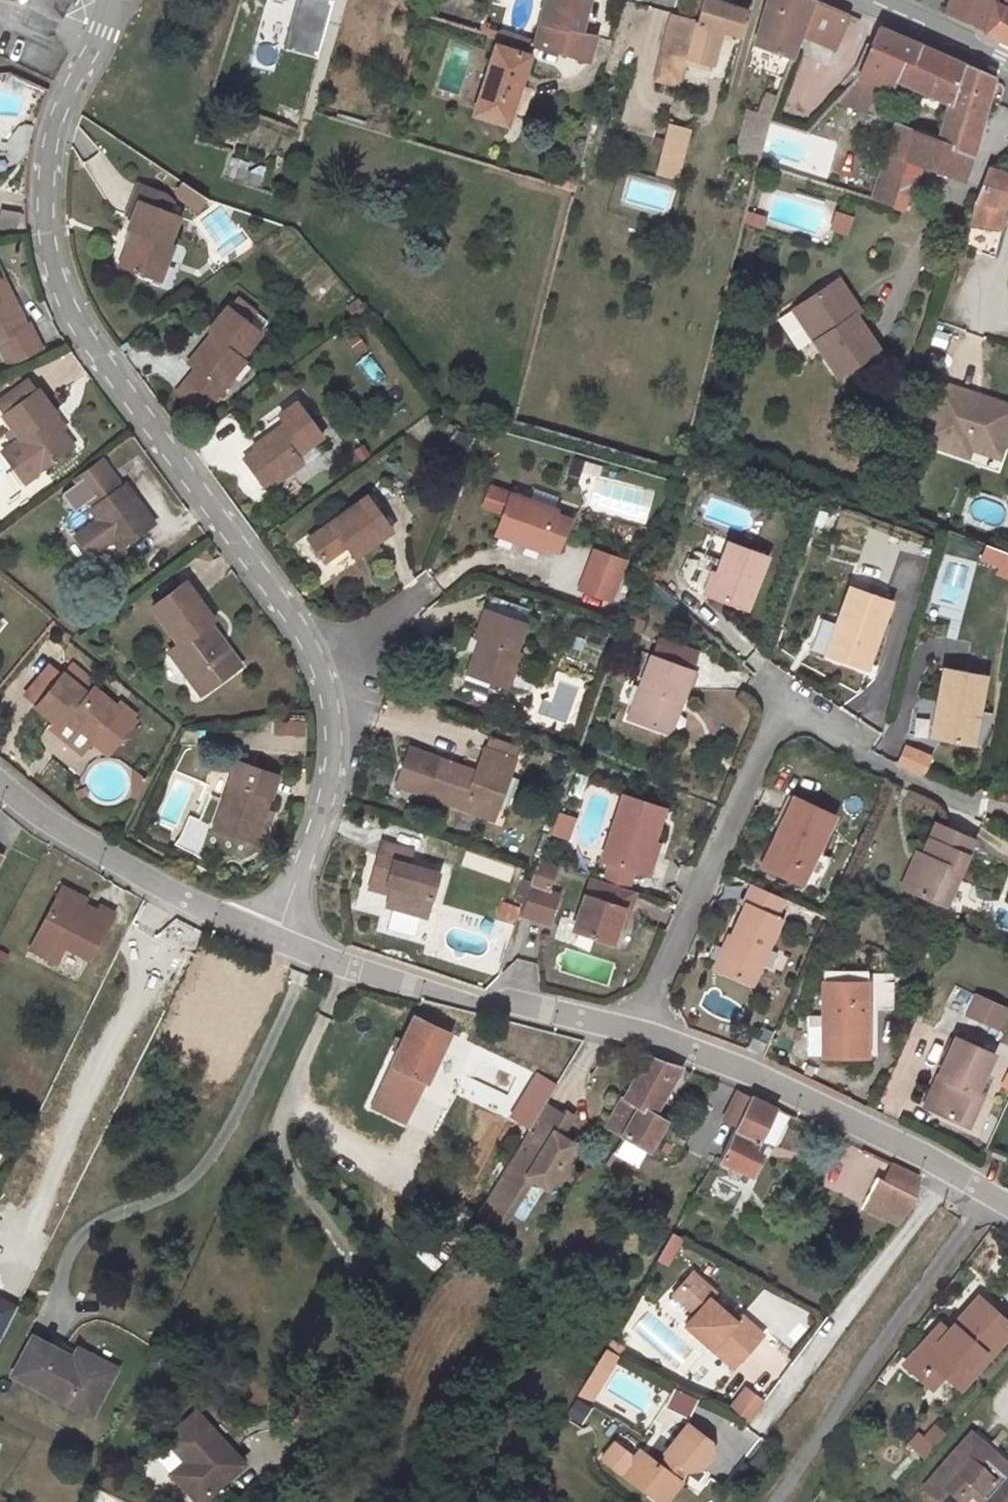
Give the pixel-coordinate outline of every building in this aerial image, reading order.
[(540,19),(579,31),(587,0),(545,0),(540,19)] [(683,11),(692,13),(696,0),(685,0),(683,11)] [(695,20),(686,55),(713,63),(722,30),(742,36),(749,11),(716,0),(700,0),(695,20)] [(755,43),(796,58),(817,0),(769,0),(755,43)] [(983,30),(992,0),(922,0),(983,30)] [(992,0),(983,30),(982,33),(1007,45),(1007,5),(996,1),(992,0)] [(686,55),(695,20),(672,15),(663,49),(686,55)] [(595,36),(579,31),(540,19),(534,42),(500,31),(474,111),(507,121),(529,56),(575,70),(579,58),(586,60),(595,36)] [(917,44),(877,26),(863,73),(878,79),(894,85),(896,76),(901,64),(910,67),(917,44)] [(901,64),(896,76),(950,91),(960,64),(917,44),(910,67),(901,64)] [(686,55),(663,49),(656,77),(679,83),(686,55)] [(960,64),(950,91),(940,121),(975,134),(992,79),(993,76),(961,61),(960,64)] [(863,73),(841,97),(868,109),(878,79),(863,73)] [(770,93),(764,112),(775,116),(782,97),(770,93)] [(774,119),(751,112),(743,139),(764,147),(774,121),(774,119)] [(975,134),(940,121),(933,138),(970,153),(975,134)] [(688,127),(669,122),(662,148),(679,153),(680,153),(688,127)] [(892,205),(901,176),(907,156),(915,130),(896,122),(872,199),(892,205)] [(970,153),(933,138),(915,130),(907,156),(917,160),(962,179),(970,153)] [(764,147),(743,139),(739,151),(760,158),(761,156),(764,147)] [(679,153),(662,148),(656,172),(673,176),(679,153)] [(760,158),(758,163),(771,168),(773,159),(761,156),(760,158)] [(907,156),(901,176),(911,179),(917,160),(907,156)] [(974,189),(964,221),(989,228),(1006,176),(986,168),(974,189)] [(911,179),(901,176),(892,205),(903,209),(911,179)] [(141,180),(135,196),(141,198),(135,214),(132,223),(141,227),(136,242),(130,239),(122,261),(153,271),(159,256),(166,258),(172,239),(166,237),(176,210),(168,207),(172,196),(165,189),(141,180)] [(180,182),(172,197),(201,212),(209,196),(180,182)] [(129,212),(135,214),(141,198),(135,196),(129,212)] [(847,235),(853,216),(836,210),(829,229),(847,235)] [(22,211),(0,212),(0,227),(23,226),(22,211)] [(970,226),(966,248),(994,254),(998,231),(970,226)] [(160,274),(166,258),(159,256),(153,271),(160,274)] [(16,359),(43,344),(26,317),(23,319),(1,275),(0,276),(0,338),(16,359)] [(841,277),(830,284),(849,310),(852,307),(857,314),(863,310),(841,277)] [(830,284),(795,308),(840,376),(880,349),(857,314),(852,307),(849,310),(830,284)] [(226,302),(206,326),(215,333),(191,362),(193,364),(185,375),(210,397),(244,357),(239,353),(259,329),(226,302)] [(181,355),(191,362),(215,333),(206,326),(181,355)] [(16,359),(0,338),(0,350),(9,364),(16,359)] [(0,401),(14,423),(7,427),(13,438),(20,433),(22,437),(2,449),(24,481),(74,448),(62,430),(65,427),(40,389),(37,392),(30,382),(0,401)] [(937,385),(916,443),(960,459),(967,440),(1002,452),(1007,435),(1007,411),(937,385)] [(255,448),(244,457),(263,484),(274,474),(278,479),(303,461),(297,452),(321,434),(295,399),(277,412),(283,419),(251,443),(255,448)] [(967,440),(960,459),(966,461),(969,453),(998,463),(1002,452),(967,440)] [(92,506),(87,510),(116,550),(151,524),(123,485),(120,487),(111,475),(84,494),(92,506)] [(479,507),(497,514),(507,489),(490,482),(479,507)] [(558,504),(511,487),(497,527),(544,544),(545,539),(559,545),(570,514),(556,510),(558,504)] [(354,540),(359,545),(375,534),(379,540),(394,530),(369,495),(311,538),(326,559),(354,540)] [(363,551),(379,540),(375,534),(359,545),(363,551)] [(768,555),(729,541),(709,596),(749,610),(768,555)] [(599,543),(596,553),(625,562),(629,552),(599,543)] [(987,543),(981,556),(1000,564),(997,571),(1007,575),(1007,551),(987,543)] [(615,594),(625,562),(596,553),(584,583),(615,594)] [(892,599),(850,584),(837,624),(842,625),(832,655),(868,668),(892,599)] [(191,588),(155,611),(182,648),(171,655),(195,691),(215,679),(221,687),(237,676),(221,654),(218,657),(212,649),(222,643),(211,627),(216,623),(191,588)] [(527,617),(489,603),(479,630),(489,633),(483,648),(477,646),(469,667),(504,680),(509,663),(517,666),(524,646),(517,643),(527,617)] [(842,625),(837,624),(826,653),(832,655),(842,625)] [(699,655),(656,640),(650,656),(693,671),(699,655)] [(243,672),(222,643),(212,649),(218,657),(221,654),(237,676),(243,672)] [(693,671),(650,656),(628,721),(662,732),(674,699),(680,701),(682,701),(693,671)] [(511,683),(517,666),(509,663),(504,680),(511,683)] [(14,698),(29,710),(57,676),(43,664),(14,698)] [(64,667),(57,676),(29,710),(46,724),(40,730),(76,759),(87,747),(103,760),(131,727),(88,692),(90,689),(64,667)] [(973,745),(979,711),(986,676),(944,668),(938,703),(942,704),(936,739),(973,745)] [(201,700),(221,687),(215,679),(195,691),(201,700)] [(668,734),(680,701),(674,699),(662,732),(668,734)] [(942,704),(938,703),(931,738),(936,739),(942,704)] [(991,713),(979,711),(973,745),(980,746),(989,728),(991,713)] [(305,718),(272,719),(272,735),(306,733),(305,718)] [(487,742),(481,758),(489,761),(487,769),(478,766),(444,754),(431,787),(495,811),(516,754),(487,742)] [(905,747),(898,764),(924,775),(931,758),(905,747)] [(481,758),(478,766),(487,769),(489,761),(481,758)] [(275,775),(234,761),(210,823),(251,839),(275,775)] [(639,872),(639,870),(649,839),(654,841),(664,808),(621,794),(600,860),(610,862),(633,869),(639,872)] [(831,814),(790,796),(774,832),(782,835),(766,869),(800,884),(815,851),(831,814)] [(552,834),(568,840),(577,817),(560,811),(552,834)] [(188,813),(175,845),(198,853),(210,822),(188,813)] [(932,823),(919,854),(905,890),(943,907),(971,840),(932,823)] [(413,850),(382,838),(369,876),(388,885),(383,900),(422,915),(436,879),(406,868),(413,850)] [(658,843),(654,841),(649,839),(639,870),(648,872),(658,843)] [(829,858),(815,851),(800,884),(814,891),(829,858)] [(898,887),(905,890),(919,854),(913,851),(898,887)] [(556,866),(537,859),(535,865),(519,911),(547,922),(558,893),(548,889),(556,866)] [(610,862),(604,881),(627,888),(633,869),(610,862)] [(627,888),(604,881),(589,876),(572,929),(612,942),(617,925),(622,909),(627,911),(634,891),(627,888)] [(81,897),(56,884),(53,889),(78,902),(81,897)] [(782,898),(751,885),(742,903),(745,904),(716,969),(752,985),(781,920),(774,917),(782,898)] [(78,902),(53,889),(25,947),(43,956),(51,940),(60,944),(86,957),(109,911),(94,903),(91,908),(78,902)] [(622,909),(617,925),(623,927),(627,911),(622,909)] [(60,944),(51,940),(43,956),(52,960),(60,944)] [(827,976),(820,984),(827,984),(857,984),(864,984),(857,976),(827,976)] [(820,1060),(865,1059),(864,1011),(874,1011),(890,1011),(890,984),(864,984),(864,1002),(857,1002),(857,984),(827,984),(827,1002),(820,1002),(820,1019),(805,1019),(804,1056),(820,1056),(820,1060)] [(1001,1010),(978,999),(970,1018),(993,1029),(1001,1010)] [(440,1024),(406,1010),(367,1098),(401,1113),(440,1024)] [(874,1011),(864,1011),(865,1059),(874,1060),(874,1011)] [(953,1040),(936,1078),(944,1082),(929,1113),(966,1129),(981,1096),(976,1095),(993,1057),(953,1040)] [(762,1047),(749,1041),(745,1051),(758,1056),(762,1047)] [(679,1064),(654,1057),(630,1098),(613,1127),(630,1137),(654,1152),(671,1123),(660,1116),(672,1095),(663,1090),(679,1064)] [(922,1110),(929,1113),(944,1082),(936,1078),(922,1110)] [(760,1093),(747,1089),(731,1116),(743,1123),(760,1093)] [(808,1113),(760,1093),(743,1123),(727,1149),(761,1169),(779,1138),(790,1144),(808,1113)] [(566,1113),(546,1102),(479,1211),(498,1222),(496,1224),(501,1228),(512,1210),(508,1208),(529,1173),(533,1175),(549,1184),(575,1141),(562,1133),(556,1130),(566,1113)] [(574,1114),(568,1109),(566,1113),(556,1130),(562,1133),(574,1114)] [(654,1152),(630,1137),(626,1143),(650,1158),(654,1152)] [(533,1175),(529,1173),(508,1208),(512,1210),(533,1175)] [(941,1197),(899,1178),(886,1204),(923,1220),(941,1197)] [(689,1227),(678,1222),(663,1247),(673,1253),(689,1227)] [(726,1280),(701,1261),(682,1284),(705,1303),(702,1307),(696,1314),(725,1337),(725,1338),(744,1354),(753,1342),(755,1344),(775,1320),(752,1302),(751,1303),(747,1308),(735,1299),(721,1287),(726,1280)] [(705,1303),(682,1284),(679,1289),(702,1307),(705,1303)] [(979,1316),(971,1325),(963,1317),(935,1347),(951,1362),(964,1348),(975,1359),(990,1373),(1007,1354),(1007,1286),(979,1316)] [(751,1303),(739,1294),(735,1299),(747,1308),(751,1303)] [(0,1339),(17,1303),(0,1295),(0,1339)] [(979,1316),(971,1308),(963,1317),(971,1325),(979,1316)] [(626,1336),(612,1328),(608,1336),(621,1344),(626,1336)] [(621,1344),(608,1336),(599,1349),(613,1357),(621,1344)] [(975,1359),(964,1348),(951,1362),(962,1372),(975,1359)] [(613,1357),(599,1349),(585,1371),(599,1379),(613,1357)] [(86,1379),(34,1355),(18,1389),(93,1422),(114,1374),(92,1364),(86,1379)] [(599,1379),(585,1371),(577,1384),(591,1393),(599,1379)] [(765,1383),(748,1405),(764,1418),(782,1396),(765,1383)] [(673,1387),(663,1406),(685,1418),(695,1398),(673,1387)] [(565,1418),(582,1424),(588,1404),(572,1399),(565,1418)] [(723,1431),(699,1414),(677,1444),(680,1446),(673,1456),(665,1451),(644,1454),(635,1466),(663,1487),(670,1477),(685,1488),(696,1473),(691,1469),(699,1459),(701,1461),(714,1459),(725,1443),(723,1431)] [(196,1417),(168,1445),(189,1466),(198,1476),(181,1492),(191,1501),(211,1501),(246,1468),(196,1417)] [(937,1429),(927,1440),(942,1453),(962,1432),(953,1423),(943,1434),(937,1429)] [(990,1432),(984,1438),(1007,1461),(1007,1449),(990,1432)] [(984,1438),(933,1491),(945,1501),(965,1501),(979,1488),(993,1501),(1007,1501),(1007,1461),(984,1438)] [(652,1441),(644,1454),(665,1451),(652,1441)] [(198,1476),(189,1466),(172,1482),(181,1492),(198,1476)] [(685,1488),(670,1477),(663,1487),(679,1497),(685,1488)]
